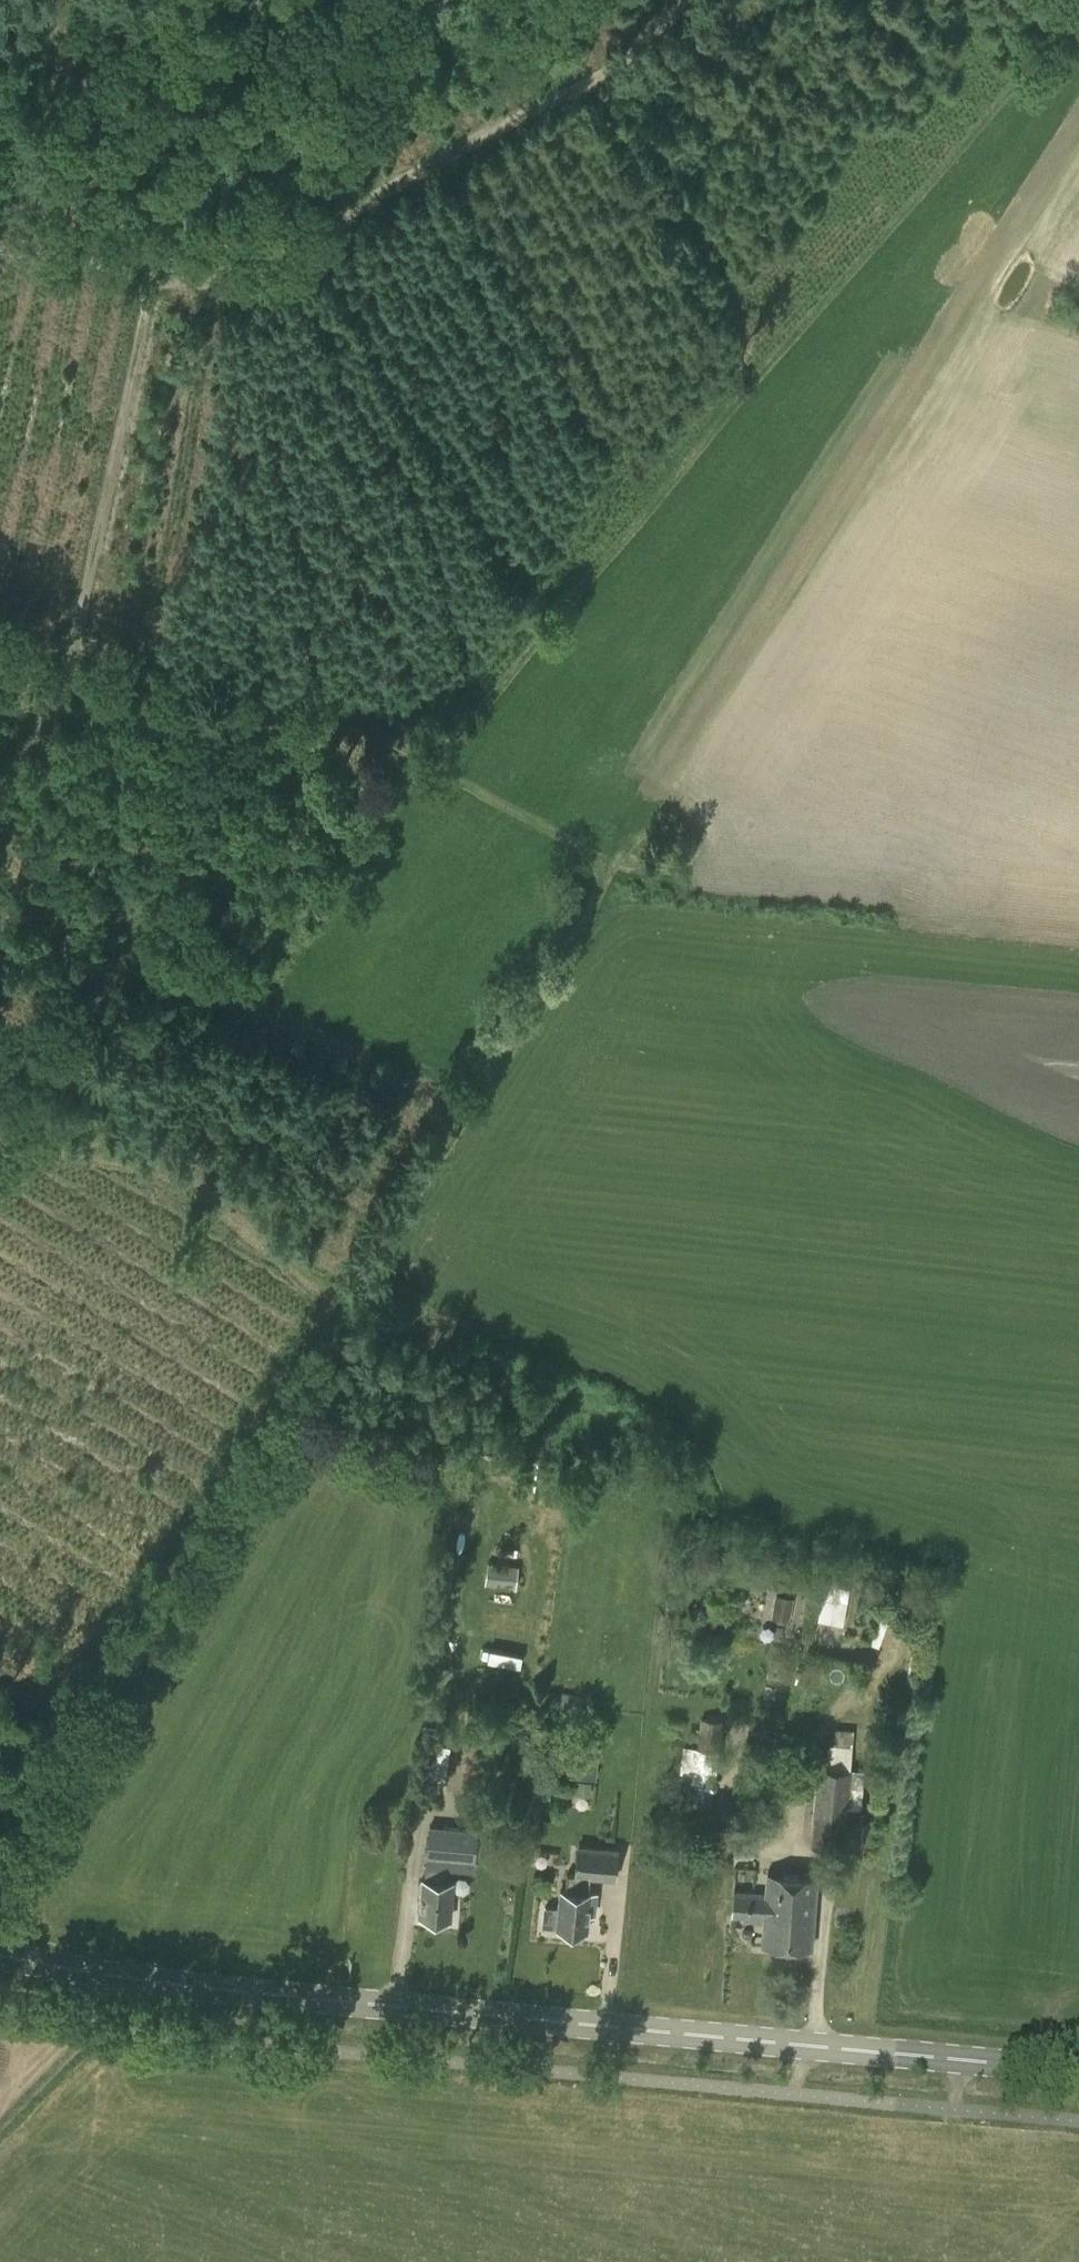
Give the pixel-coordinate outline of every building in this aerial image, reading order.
[(511,1586),(514,1564),(488,1560),(485,1583),(511,1586)] [(846,1621),(850,1583),(827,1581),(823,1619),(846,1621)] [(776,1594),(771,1618),(790,1621),(794,1597),(776,1594)] [(559,1712),(580,1716),(585,1696),(562,1692),(559,1712)] [(692,1785),(714,1787),(720,1748),(723,1720),(702,1718),(697,1749),(686,1748),(682,1774),(693,1775),(692,1785)] [(834,1746),(829,1746),(827,1767),(818,1767),(811,1846),(871,1850),(873,1827),(847,1825),(854,1728),(835,1727),(834,1746)] [(574,1744),(570,1775),(596,1777),(598,1760),(597,1760),(598,1749),(581,1747),(581,1745),(574,1744)] [(591,1779),(575,1778),(574,1793),(590,1794),(591,1779)] [(429,1825),(424,1879),(422,1879),(420,1899),(421,1900),(420,1915),(451,1918),(454,1882),(447,1881),(448,1869),(475,1870),(475,1860),(478,1829),(429,1825)] [(574,1873),(567,1872),(565,1891),(560,1890),(559,1908),(546,1907),(544,1924),(558,1925),(557,1927),(587,1929),(589,1913),(595,1913),(597,1893),(590,1893),(591,1877),(616,1880),(619,1848),(578,1844),(574,1873)] [(735,1891),(733,1915),(764,1917),(762,1943),(813,1947),(818,1877),(767,1873),(766,1893),(735,1891)]
